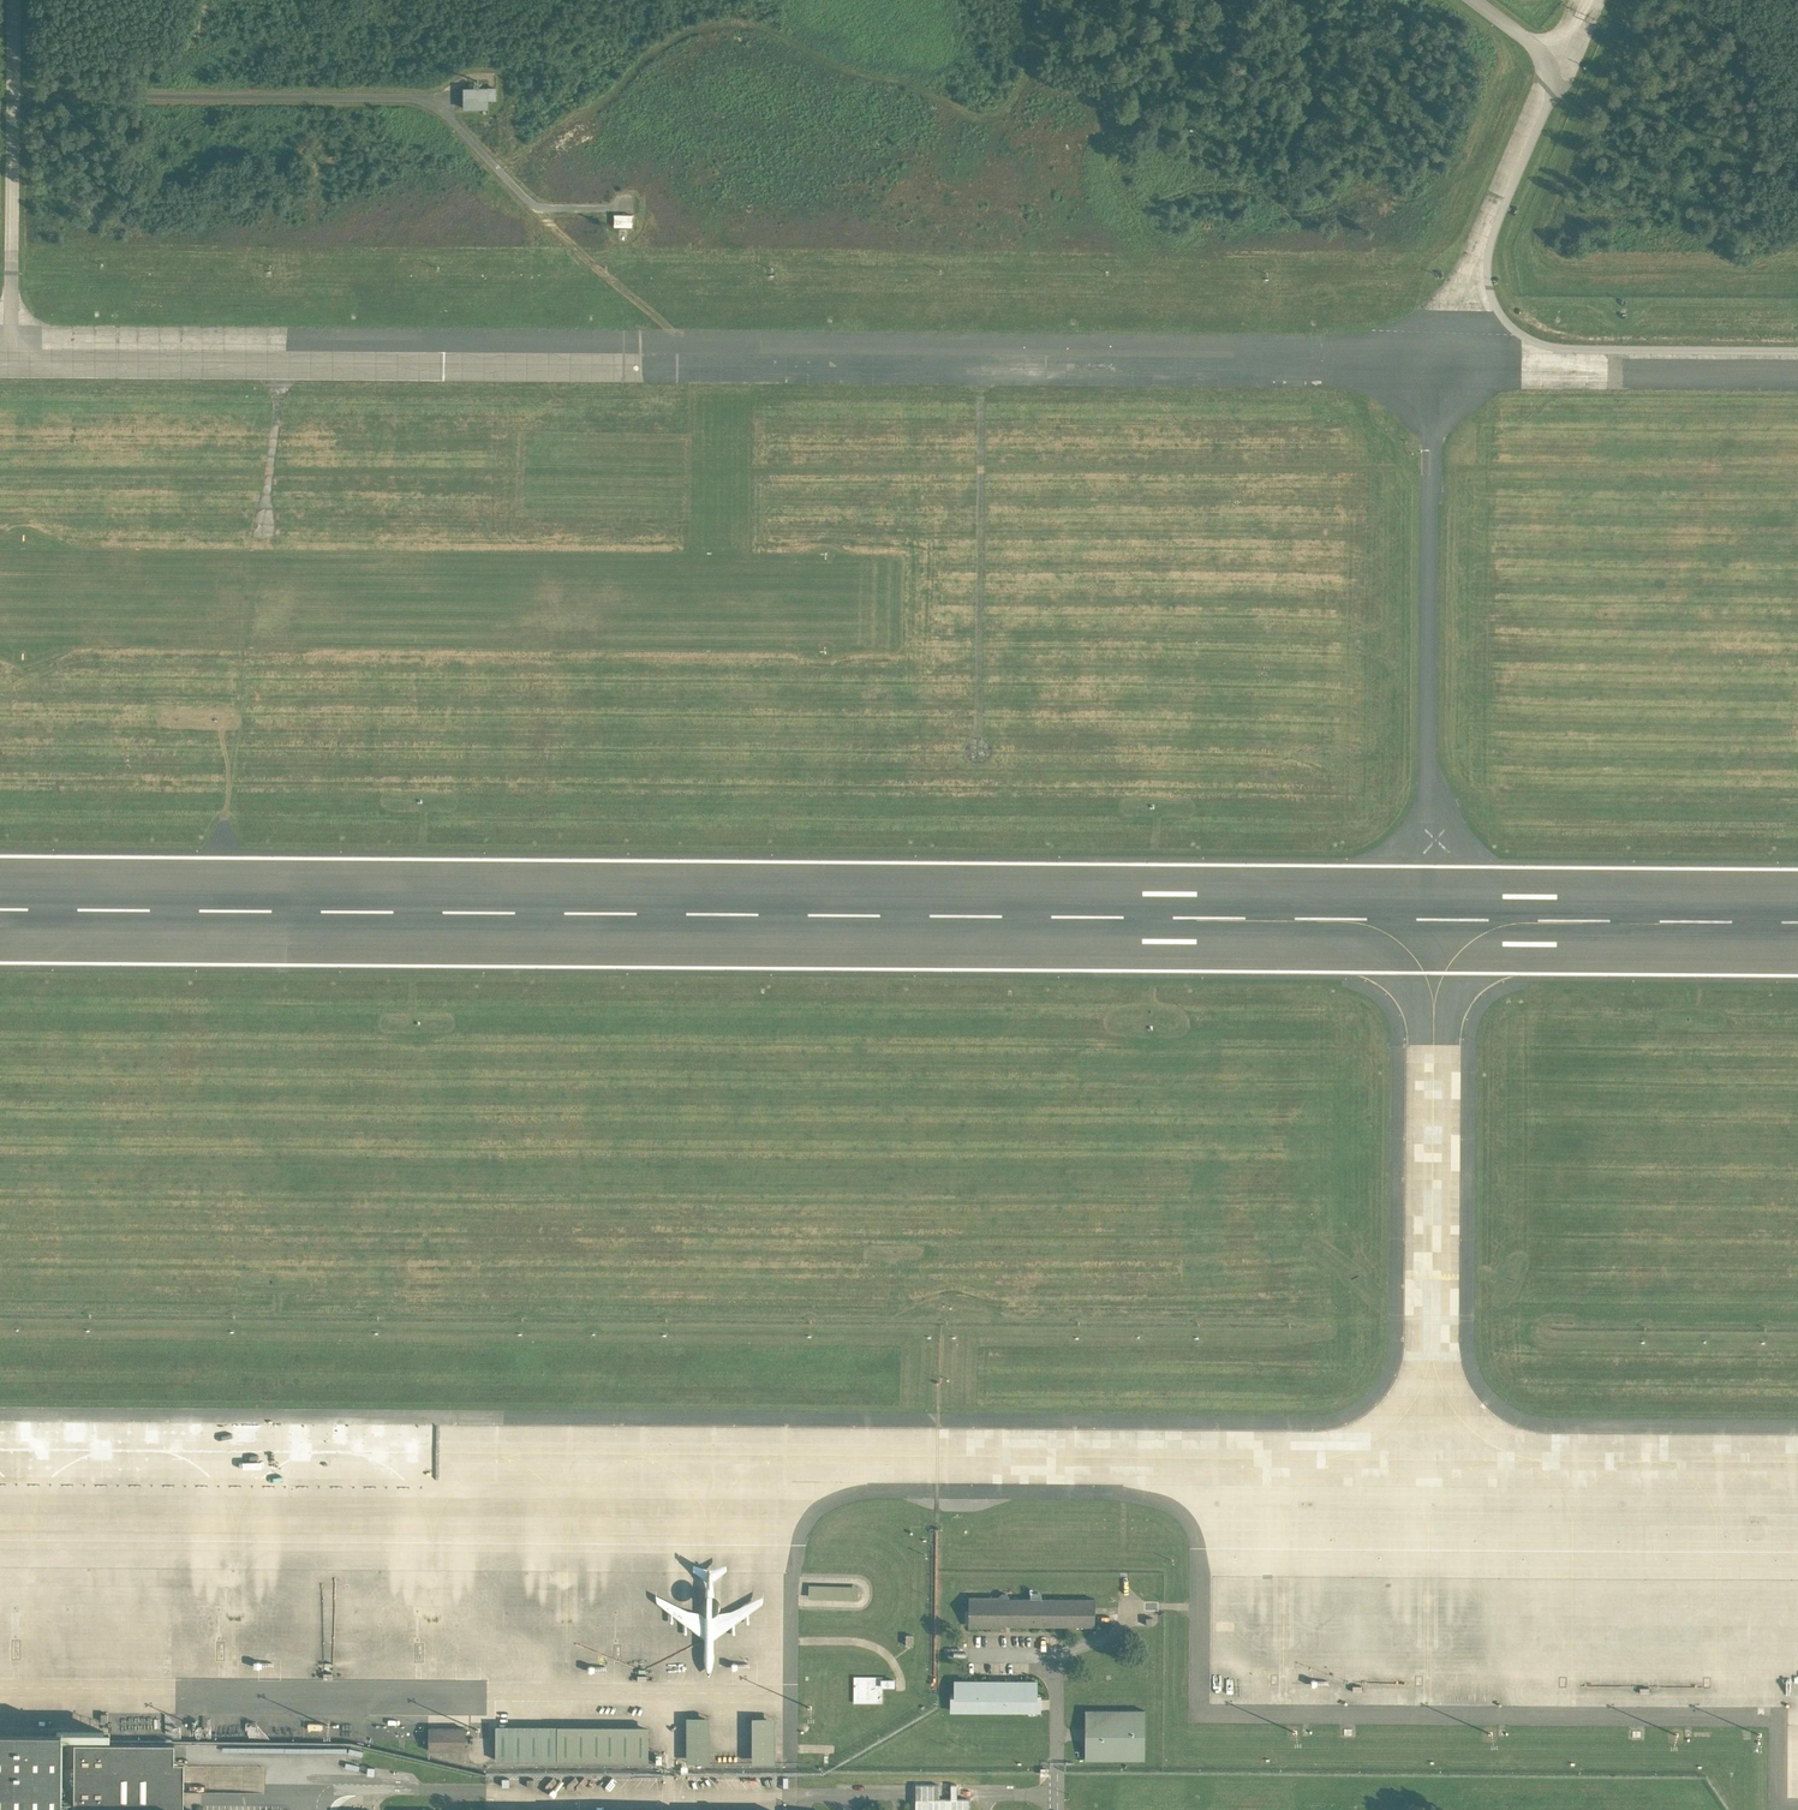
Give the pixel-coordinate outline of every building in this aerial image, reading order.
[(492,88),(466,89),(467,108),(492,108),(492,88)] [(632,215),(614,215),(614,227),(632,227),(632,215)] [(858,1587),(808,1585),(808,1599),(857,1600),(858,1587)] [(996,1597),(965,1598),(965,1627),(1096,1628),(1096,1607),(1096,1600),(1040,1600),(1039,1595),(1032,1595),(1028,1598),(1028,1600),(1009,1599),(1006,1595),(1000,1595),(996,1597)] [(882,1676),(853,1676),(853,1703),(882,1703),(882,1686),(882,1679),(882,1676)] [(966,1680),(950,1680),(949,1696),(945,1696),(945,1714),(1039,1714),(1039,1711),(1037,1680),(966,1680)] [(1145,1710),(1085,1710),(1085,1729),(1084,1742),(1084,1761),(1145,1761),(1145,1710)] [(708,1718),(686,1718),(686,1763),(708,1763),(708,1718)] [(774,1719),(752,1719),(752,1763),(774,1763),(774,1719)] [(648,1727),(496,1726),(495,1760),(647,1761),(648,1727)] [(465,1728),(428,1727),(428,1750),(465,1750),(465,1728)] [(0,1728),(0,1809),(61,1809),(62,1740),(62,1729),(0,1728)] [(189,1809),(173,1809),(173,1806),(183,1806),(183,1763),(174,1763),(174,1744),(75,1743),(74,1809),(189,1809)]
